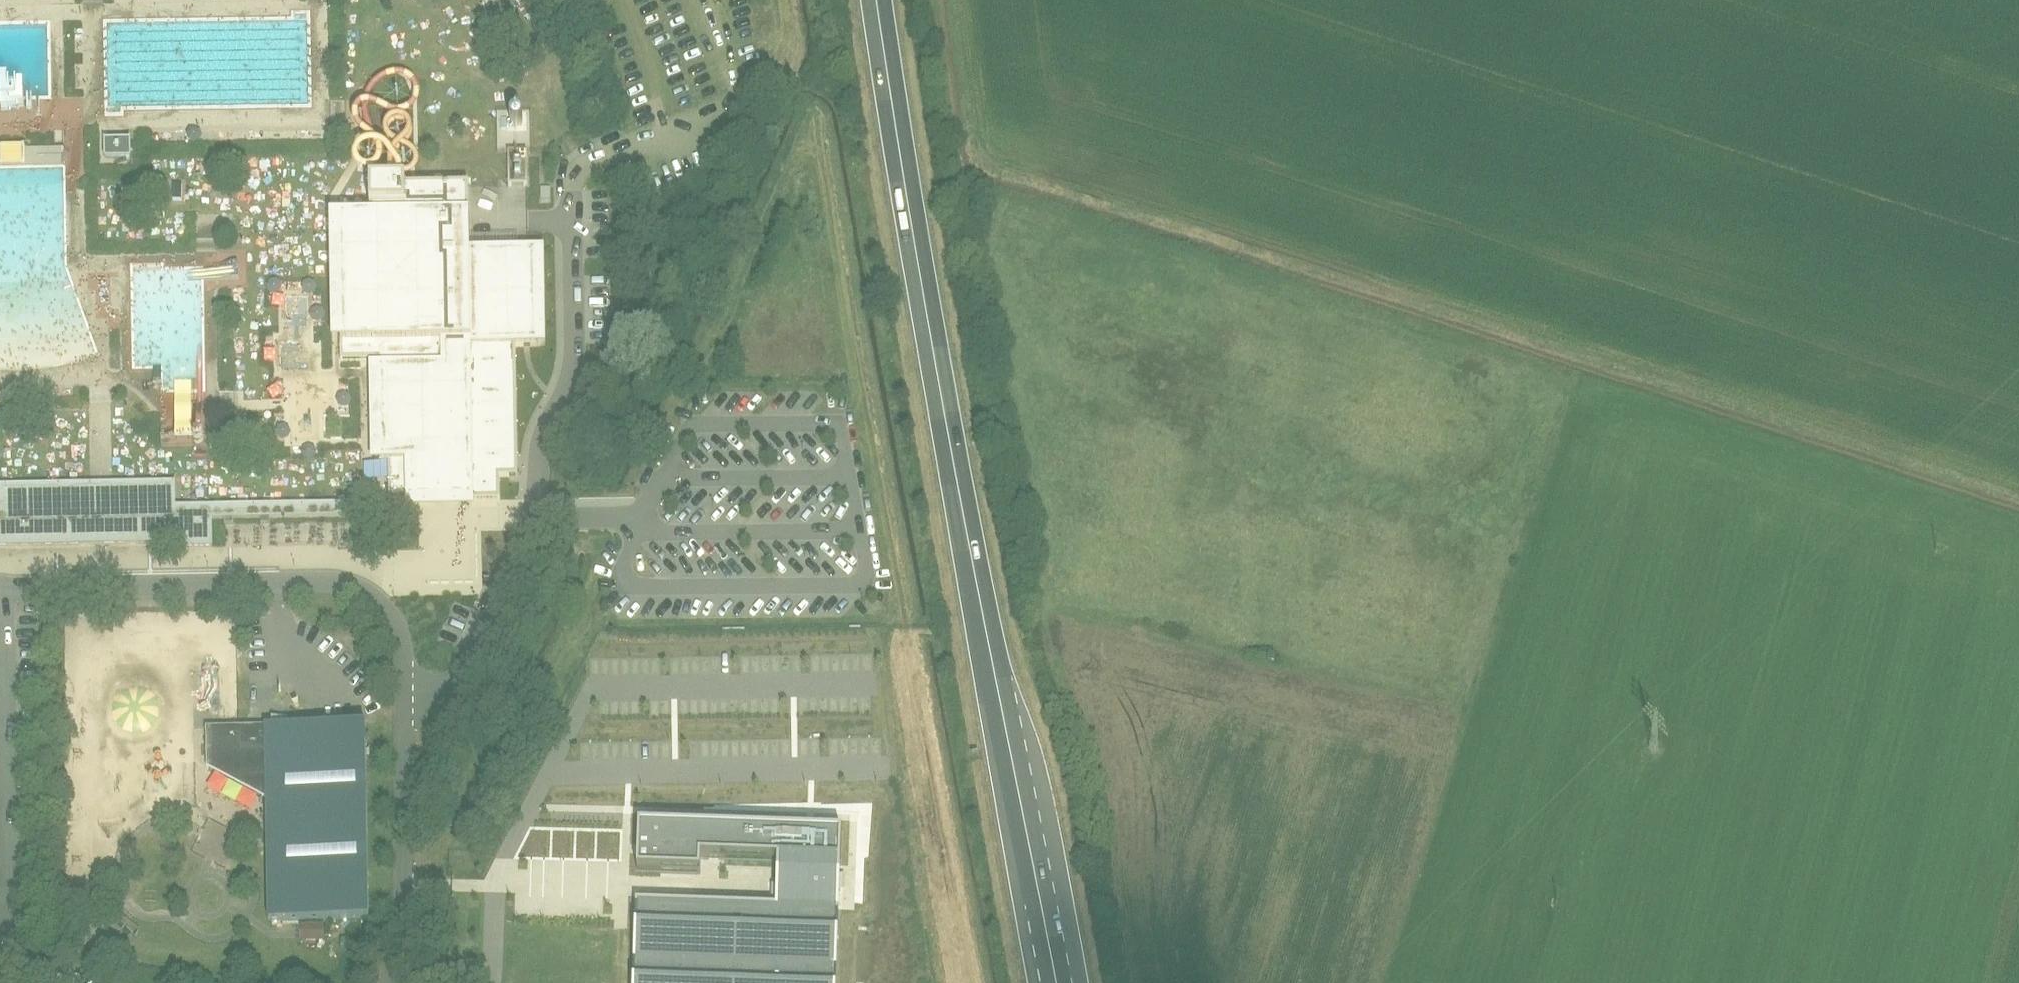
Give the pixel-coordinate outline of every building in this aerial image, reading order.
[(133,162),(133,137),(107,137),(107,163),(133,162)] [(65,169),(65,148),(0,149),(0,171),(65,169)] [(509,183),(526,183),(527,151),(509,151),(509,183)] [(381,180),(366,180),(367,216),(340,216),(342,360),(362,360),(368,360),(369,463),(390,463),(391,495),(468,494),(499,493),(499,469),(516,468),(514,348),(544,347),(542,248),(470,249),(469,188),(404,188),(404,180),(398,180),(396,180),(393,180),(389,180),(387,180),(381,180)] [(169,548),(169,527),(391,522),(391,503),(269,505),(176,507),(176,482),(0,485),(0,551),(169,548)] [(362,727),(208,731),(209,773),(263,800),(266,923),(366,921),(362,727)] [(643,822),(640,867),(698,870),(699,855),(779,859),(777,911),(641,904),(636,982),(834,982),(839,832),(643,822)]
